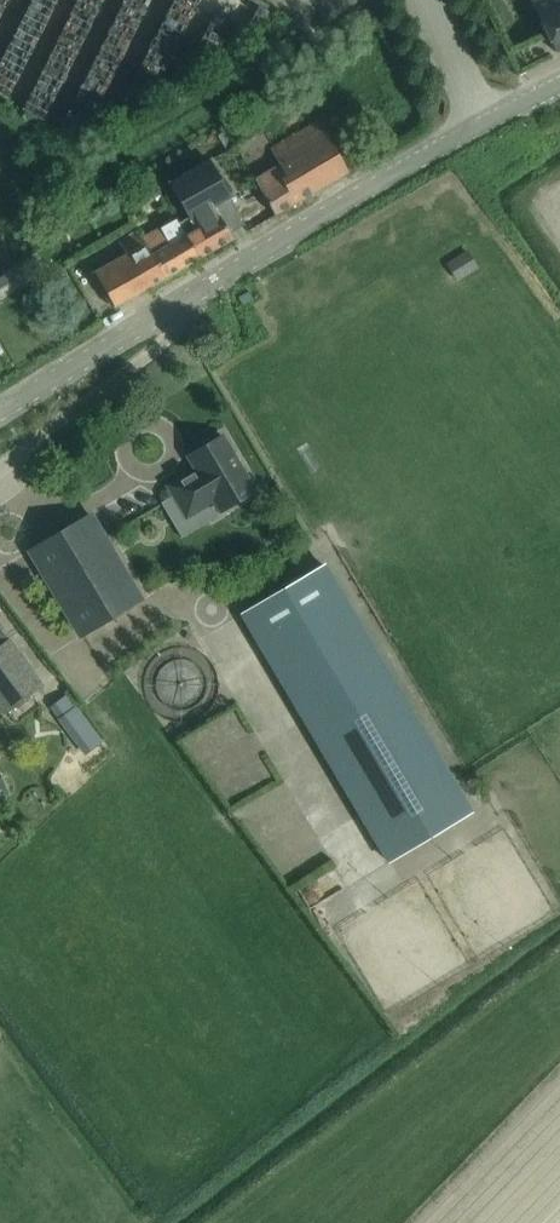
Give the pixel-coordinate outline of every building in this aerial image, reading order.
[(461,12),(473,9),(470,0),(458,0),(461,12)] [(555,52),(559,50),(559,0),(541,0),(532,4),(555,52)] [(247,154),(290,127),(276,105),(233,133),(247,154)] [(274,214),(348,171),(318,118),(269,146),(279,163),(253,177),(274,214)] [(198,257),(232,238),(214,205),(231,196),(210,160),(167,185),(187,220),(180,225),(198,257)] [(198,257),(180,225),(176,219),(142,238),(139,232),(120,242),(127,254),(95,272),(114,305),(198,257)] [(458,281),(479,268),(466,248),(446,262),(458,281)] [(44,274),(35,258),(0,277),(0,298),(44,274)] [(166,482),(186,516),(214,499),(220,510),(255,489),(223,435),(188,455),(195,467),(187,472),(186,470),(166,482)] [(79,633),(140,597),(90,514),(30,549),(79,633)] [(389,859),(471,810),(326,565),(244,614),(389,859)] [(13,645),(0,628),(0,709),(3,713),(42,684),(13,645)] [(170,669),(210,682),(221,647),(181,634),(170,669)] [(85,755),(102,741),(66,693),(49,706),(85,755)]
